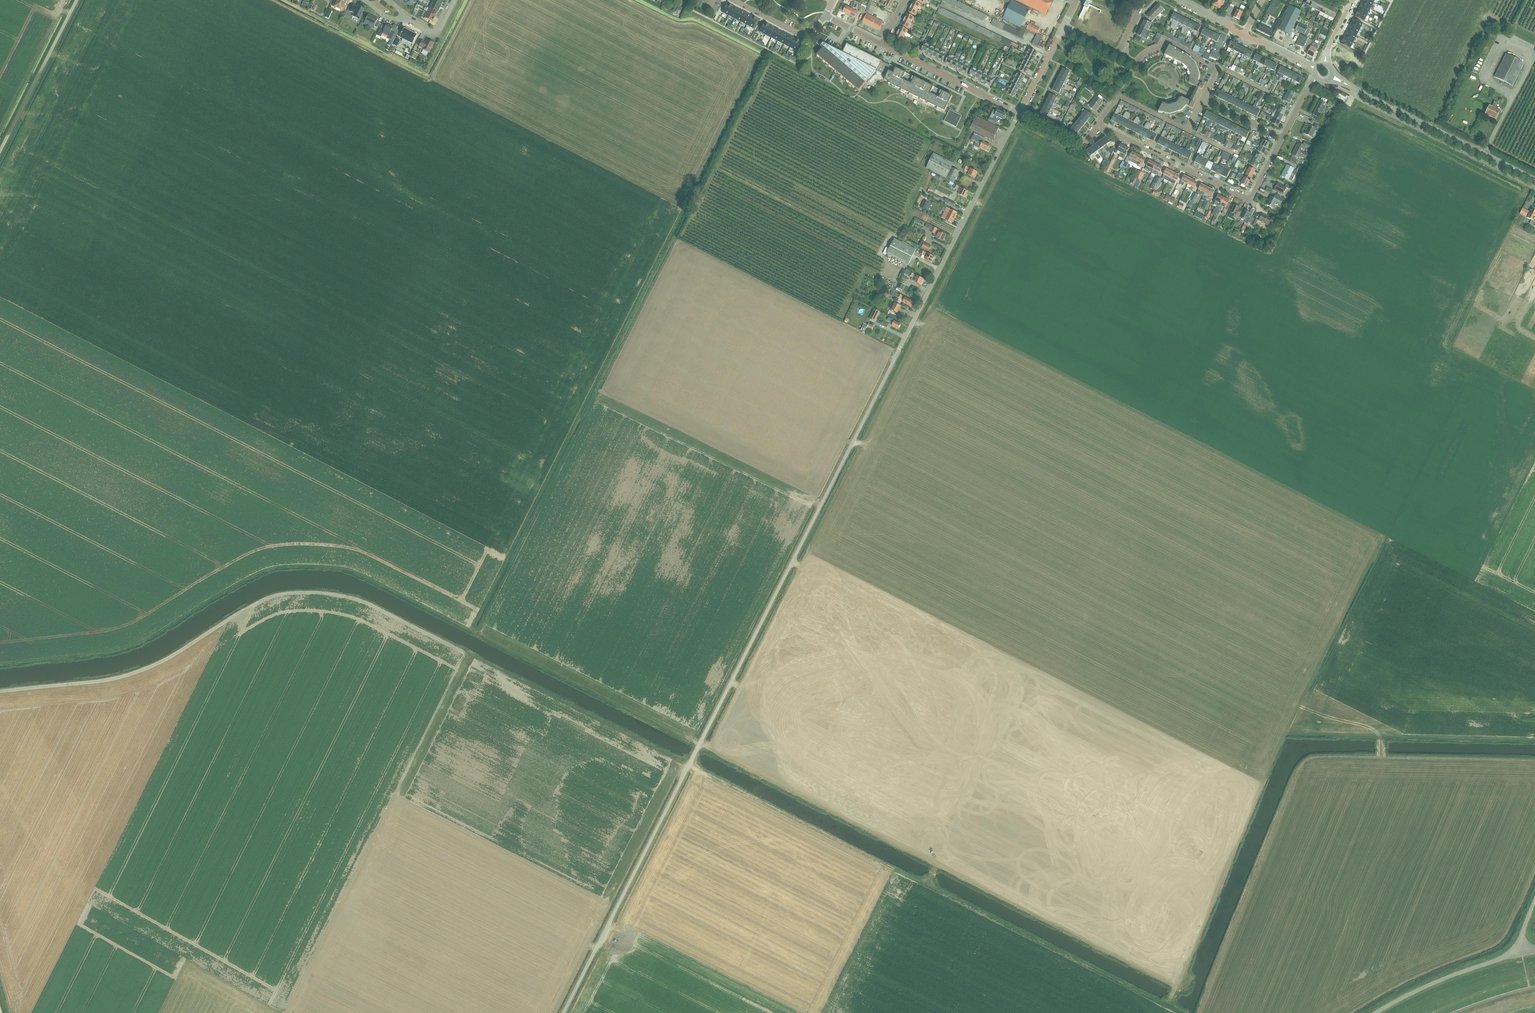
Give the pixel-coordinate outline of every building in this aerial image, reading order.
[(333,5),(344,10),(343,11),(344,11),(349,0),(335,0),(332,6),(333,6),(333,5)] [(882,1),(880,4),(885,7),(884,8),(890,10),(892,6),(892,5),(894,1),(892,0),(881,0),(882,1)] [(1046,15),(1054,0),(1016,0),(1046,15)] [(1225,1),(1224,1),(1224,0),(1215,0),(1213,6),(1216,7),(1215,8),(1219,10),(1219,9),(1220,9),(1222,5),(1223,5),(1225,1)] [(1311,7),(1315,10),(1319,2),(1316,0),(1314,0),(1311,7)] [(1361,4),(1370,9),(1373,3),(1368,0),(1363,0),(1361,4)] [(914,1),(911,7),(917,10),(919,7),(920,8),(921,5),(914,1)] [(1012,1),(1005,14),(1003,18),(1021,28),(1023,23),(1030,10),(1012,1)] [(432,2),(430,8),(438,12),(441,7),(432,2)] [(1224,11),(1230,13),(1234,4),(1228,2),(1224,11)] [(1319,2),(1315,10),(1320,12),(1324,4),(1319,2)] [(733,7),(727,3),(722,13),(728,16),(733,7)] [(859,12),(861,13),(864,8),(860,6),(857,4),(857,5),(856,8),(860,10),(859,12)] [(1324,4),(1320,12),(1324,14),(1328,6),(1324,4)] [(1361,4),(1358,10),(1367,15),(1370,9),(1361,4)] [(359,5),(357,7),(353,5),(350,12),(354,14),(353,16),(359,19),(364,7),(359,5)] [(1152,11),(1158,16),(1163,10),(1158,5),(1152,11)] [(843,12),(849,15),(852,10),(846,6),(843,12)] [(1290,35),(1301,12),(1290,6),(1278,29),(1290,35)] [(1328,6),(1324,14),(1329,17),(1333,9),(1328,6)] [(739,10),(733,7),(728,16),(734,19),(739,10)] [(853,7),(853,8),(852,10),(849,15),(855,19),(858,13),(855,11),(856,9),(853,7)] [(917,10),(911,7),(908,12),(916,16),(917,14),(916,13),(917,10)] [(430,8),(427,13),(435,17),(438,12),(430,8)] [(882,25),(883,22),(876,19),(877,16),(875,15),(874,18),(867,14),(869,10),(866,9),(864,8),(861,13),(863,14),(864,13),(866,14),(862,22),(879,30),(882,25)] [(1239,11),(1237,10),(1233,18),(1236,20),(1236,19),(1239,20),(1241,16),(1242,17),(1245,11),(1241,9),(1239,11)] [(1333,9),(1329,17),(1334,19),(1338,11),(1333,9)] [(745,13),(739,10),(734,19),(740,22),(745,13)] [(1358,10),(1355,17),(1364,21),(1367,15),(1358,10)] [(1158,16),(1152,11),(1147,16),(1152,22),(1158,16)] [(433,22),(435,17),(427,13),(425,18),(433,22)] [(751,16),(745,13),(740,22),(747,25),(751,16)] [(1170,28),(1173,29),(1179,16),(1174,13),(1170,19),(1169,22),(1170,21),(1172,23),(1170,28)] [(380,22),(377,21),(378,19),(368,14),(365,22),(368,23),(367,26),(370,27),(371,25),(377,28),(380,22)] [(907,14),(904,20),(911,23),(912,20),(914,21),(915,18),(907,14)] [(758,20),(751,16),(747,25),(753,29),(758,20)] [(1185,18),(1179,16),(1173,29),(1175,30),(1178,26),(1180,27),(1180,28),(1185,18)] [(1183,34),(1190,21),(1185,18),(1180,28),(1180,27),(1183,28),(1181,33),(1183,34)] [(1354,19),(1350,25),(1360,30),(1363,24),(1354,19)] [(911,23),(904,20),(901,25),(909,29),(910,27),(909,26),(911,23)] [(1277,20),(1273,29),(1261,23),(1258,30),(1273,38),(1276,31),(1281,22),(1277,20)] [(1141,28),(1147,31),(1151,24),(1144,21),(1141,28)] [(1195,24),(1190,21),(1183,34),(1185,36),(1189,31),(1191,32),(1190,33),(1191,33),(1195,24)] [(393,27),(383,22),(377,35),(381,37),(383,33),(388,36),(387,39),(391,41),(398,27),(394,25),(393,27)] [(770,26),(764,23),(761,28),(759,32),(765,35),(770,26)] [(1194,40),(1198,33),(1201,27),(1195,24),(1191,33),(1191,32),(1193,33),(1192,39),(1194,40)] [(1296,31),(1304,35),(1307,37),(1311,30),(1308,28),(1299,24),(1296,31)] [(1350,25),(1347,31),(1356,36),(1360,30),(1350,25)] [(776,29),(770,26),(765,35),(771,38),(776,29)] [(900,27),(898,33),(904,36),(906,33),(907,34),(908,31),(900,27)] [(407,45),(408,42),(412,44),(417,35),(404,28),(400,37),(402,39),(401,42),(407,45)] [(1147,31),(1141,28),(1137,35),(1144,38),(1147,31)] [(1202,42),(1203,43),(1209,31),(1204,28),(1201,35),(1204,36),(1203,38),(1204,39),(1202,42)] [(782,32),(776,29),(771,38),(777,41),(782,32)] [(1215,34),(1209,31),(1203,43),(1205,44),(1206,42),(1207,42),(1209,39),(1212,40),(1215,34)] [(1347,31),(1344,38),(1353,42),(1356,36),(1347,31)] [(788,35),(782,32),(777,41),(784,45),(788,35)] [(816,38),(816,39),(818,41),(816,43),(821,47),(823,43),(829,37),(822,34),(819,32),(816,37),(816,38)] [(904,36),(898,33),(895,38),(903,42),(904,40),(903,39),(904,36)] [(1212,47),(1214,49),(1220,36),(1215,34),(1212,40),(1214,41),(1212,47)] [(794,39),(788,35),(784,45),(790,48),(794,39)] [(1153,42),(1158,44),(1161,38),(1156,35),(1153,42)] [(1210,57),(1218,61),(1222,52),(1220,51),(1226,38),(1221,35),(1220,36),(1214,49),(1211,55),(1210,57)] [(1301,35),(1296,45),(1303,48),(1302,49),(1306,51),(1312,40),(1307,38),(1306,40),(1305,39),(1306,37),(1301,35)] [(397,47),(400,40),(396,38),(392,45),(397,47)] [(1344,38),(1341,44),(1350,49),(1353,42),(1344,38)] [(801,42),(794,39),(790,48),(796,51),(801,42)] [(422,49),(429,53),(434,44),(427,40),(426,43),(422,41),(419,47),(423,48),(422,49)] [(921,51),(926,54),(931,45),(930,45),(929,47),(927,46),(928,44),(925,42),(921,51)] [(1236,44),(1231,42),(1228,48),(1231,50),(1230,52),(1231,52),(1229,56),(1230,57),(1236,44)] [(1313,42),(1312,45),(1307,55),(1313,58),(1319,45),(1313,42)] [(854,73),(860,78),(866,83),(867,82),(868,82),(870,83),(872,83),(874,83),(876,82),(877,80),(878,79),(882,82),(889,67),(883,64),(883,65),(881,64),(877,71),(870,68),(863,64),(856,61),(849,57),(842,54),(842,53),(824,44),(823,43),(821,47),(823,49),(824,47),(830,53),(836,58),(842,63),(848,68),(854,73)] [(1488,43),(1483,56),(1488,57),(1493,44),(1488,43)] [(847,44),(842,53),(842,54),(849,57),(854,48),(847,44)] [(1242,47),(1236,44),(1230,57),(1232,57),(1234,54),(1235,52),(1239,53),(1242,47)] [(926,54),(931,57),(936,48),(935,50),(932,48),(933,46),(931,45),(926,54)] [(1164,56),(1172,62),(1178,52),(1175,50),(1175,49),(1169,46),(1164,56)] [(823,61),(830,53),(824,47),(823,49),(817,56),(823,61)] [(1241,62),(1247,50),(1242,47),(1239,53),(1242,55),(1241,57),(1239,61),(1241,62)] [(854,48),(849,57),(856,61),(861,51),(854,48)] [(931,57),(937,59),(941,50),(940,52),(937,51),(938,49),(936,48),(931,57)] [(1025,54),(1027,55),(1034,58),(1037,53),(1030,49),(1028,52),(1026,51),(1025,54)] [(941,50),(937,59),(942,62),(946,55),(943,54),(944,52),(941,50)] [(1253,53),(1247,50),(1241,62),(1242,63),(1244,59),(1245,59),(1246,57),(1249,59),(1253,53)] [(861,51),(856,61),(863,64),(868,54),(861,51)] [(1182,64),(1182,65),(1186,56),(1178,52),(1172,62),(1172,63),(1173,63),(1182,64)] [(829,66),(836,58),(830,53),(823,61),(829,66)] [(868,54),(863,64),(870,68),(875,58),(868,54)] [(945,63),(950,66),(955,57),(954,57),(953,59),(951,58),(952,56),(949,54),(945,63)] [(1256,54),(1252,61),(1253,61),(1256,62),(1255,64),(1256,65),(1254,69),(1255,69),(1258,63),(1261,57),(1256,54)] [(1031,63),(1034,58),(1027,55),(1026,57),(1024,57),(1021,56),(1020,58),(1023,59),(1031,63)] [(1512,86),(1523,64),(1506,55),(1494,77),(1512,86)] [(1186,56),(1182,65),(1183,65),(1188,69),(1188,70),(1195,64),(1186,56)] [(950,66),(955,69),(960,60),(959,62),(956,60),(957,58),(955,57),(950,66)] [(1258,63),(1255,69),(1257,70),(1258,66),(1262,68),(1263,66),(1267,60),(1261,57),(1258,63)] [(835,71),(842,63),(836,58),(829,66),(835,71)] [(875,58),(870,68),(877,71),(881,64),(882,62),(875,58)] [(1029,69),(1031,63),(1023,59),(1022,59),(1024,60),(1023,63),(1021,62),(1020,64),(1029,69)] [(955,69),(961,71),(965,62),(964,64),(961,63),(962,61),(960,60),(955,69)] [(1267,60),(1263,66),(1267,68),(1266,70),(1264,74),(1266,75),(1272,62),(1267,60)] [(967,64),(965,62),(961,71),(966,74),(970,67),(967,66),(967,64)] [(1277,65),(1272,62),(1266,75),(1267,75),(1269,71),(1270,72),(1271,70),(1274,71),(1277,65)] [(835,71),(841,76),(848,68),(842,63),(835,71)] [(1026,74),(1029,69),(1020,64),(1022,65),(1020,68),(1018,67),(1017,69),(1026,74)] [(1188,70),(1190,76),(1199,76),(1195,64),(1188,70)] [(1240,64),(1239,67),(1236,72),(1243,76),(1244,74),(1243,73),(1244,70),(1241,69),(1242,65),(1240,64)] [(988,76),(985,83),(990,86),(994,79),(991,78),(992,76),(996,67),(993,66),(993,68),(992,67),(989,75),(988,76)] [(969,75),(974,78),(979,69),(978,69),(978,71),(975,70),(976,68),(973,67),(969,75)] [(1278,80),(1280,82),(1286,69),(1281,67),(1277,73),(1278,73),(1276,76),(1279,77),(1278,80)] [(847,81),(854,73),(848,68),(841,76),(847,81)] [(952,97),(896,68),(893,74),(889,71),(884,80),(889,83),(888,84),(945,112),(952,97)] [(979,69),(974,78),(979,81),(984,72),(983,74),(980,72),(981,70),(979,69)] [(1063,69),(1060,74),(1067,78),(1070,72),(1065,70),(1063,69)] [(1286,69),(1280,82),(1282,82),(1284,79),(1285,77),(1288,79),(1291,72),(1286,69)] [(979,81),(985,83),(988,76),(985,75),(986,73),(984,72),(979,81)] [(1289,86),(1291,87),(1297,75),(1291,72),(1288,79),(1292,80),(1291,82),(1291,83),(1289,86)] [(847,81),(853,86),(860,78),(854,73),(847,81)] [(1015,79),(1022,82),(1025,77),(1018,73),(1016,76),(1014,75),(1013,78),(1015,79)] [(1057,80),(1064,83),(1067,78),(1060,74),(1057,80)] [(1297,75),(1291,87),(1292,88),(1294,84),(1295,84),(1296,82),(1299,84),(1302,78),(1297,75)] [(1190,76),(1185,77),(1185,78),(1185,80),(1185,82),(1197,88),(1198,83),(1199,76),(1190,76)] [(859,91),(866,83),(860,78),(853,86),(859,91)] [(1019,87),(1022,82),(1015,79),(1013,82),(1012,81),(1010,83),(1012,84),(1019,87)] [(1062,89),(1064,90),(1065,88),(1063,87),(1064,83),(1057,80),(1054,85),(1062,89)] [(1016,93),(1019,87),(1012,84),(1011,86),(1008,85),(1006,88),(1008,88),(1009,89),(1016,93)] [(1062,89),(1054,85),(1051,90),(1059,94),(1062,89)] [(1009,89),(1008,92),(1006,91),(1005,94),(1014,98),(1016,93),(1009,89)] [(1222,89),(1218,98),(1224,101),(1229,92),(1223,89),(1222,89)] [(1281,91),(1280,92),(1292,98),(1295,93),(1288,90),(1287,93),(1285,92),(1284,93),(1281,91)] [(1229,92),(1224,101),(1225,102),(1230,104),(1235,95),(1229,92)] [(1289,104),(1292,98),(1280,92),(1279,94),(1283,96),(1285,97),(1283,101),(1289,104)] [(1055,101),(1057,98),(1050,94),(1047,100),(1056,104),(1057,102),(1055,101)] [(1235,95),(1230,104),(1235,107),(1236,107),(1240,98),(1235,95)] [(1182,111),(1186,106),(1190,102),(1178,96),(1177,97),(1175,98),(1174,99),(1176,103),(1182,111)] [(1095,112),(1103,102),(1096,97),(1089,105),(1086,103),(1083,106),(1088,110),(1090,108),(1095,112)] [(1240,98),(1236,107),(1240,110),(1241,110),(1246,100),(1240,98)] [(1054,110),(1054,109),(1055,107),(1060,109),(1061,107),(1056,104),(1047,100),(1044,105),(1054,110)] [(1246,100),(1241,110),(1246,112),(1247,113),(1252,103),(1246,100)] [(1327,104),(1320,100),(1313,115),(1323,120),(1325,115),(1323,114),(1327,107),(1326,106),(1327,104)] [(1496,119),(1500,111),(1496,109),(1496,107),(1497,103),(1494,102),(1492,107),(1489,105),(1485,114),(1496,119)] [(1182,111),(1176,103),(1170,106),(1170,115),(1182,111)] [(1252,103),(1247,113),(1251,115),(1253,116),(1258,106),(1252,103)] [(1273,107),(1271,110),(1283,116),(1286,110),(1284,109),(1286,106),(1284,105),(1283,105),(1281,103),(1279,106),(1277,105),(1276,108),(1273,107)] [(1158,112),(1170,115),(1170,106),(1169,106),(1163,104),(1162,104),(1158,112)] [(1044,105),(1041,110),(1051,115),(1052,113),(1057,114),(1058,112),(1054,109),(1054,110),(1044,105)] [(962,116),(950,110),(944,121),(956,127),(962,116)] [(990,118),(988,121),(995,125),(997,120),(997,119),(998,118),(1003,120),(1003,119),(1004,119),(1006,116),(1005,116),(1006,115),(1000,112),(1000,111),(998,110),(998,111),(997,110),(997,111),(994,110),(989,118),(990,118)] [(1039,116),(1046,120),(1048,121),(1048,120),(1049,118),(1054,120),(1055,119),(1056,117),(1051,115),(1041,110),(1039,116)] [(1283,116),(1271,110),(1270,112),(1276,115),(1275,118),(1281,121),(1283,116)] [(1084,111),(1081,115),(1088,121),(1091,117),(1084,111)] [(1207,111),(1202,120),(1206,122),(1204,126),(1206,126),(1212,114),(1207,111)] [(1278,126),(1281,121),(1275,118),(1262,111),(1259,117),(1262,119),(1264,115),(1268,117),(1267,117),(1271,119),(1270,119),(1273,121),(1272,123),(1278,126)] [(1120,116),(1115,113),(1111,121),(1116,124),(1120,116)] [(1212,122),(1214,123),(1217,116),(1212,114),(1206,126),(1206,127),(1209,128),(1212,122)] [(1081,115),(1078,120),(1085,125),(1088,121),(1081,115)] [(1125,118),(1120,116),(1116,124),(1121,126),(1125,118)] [(1217,116),(1214,123),(1217,124),(1216,128),(1218,129),(1223,119),(1217,116)] [(992,141),(999,128),(976,117),(969,130),(992,141)] [(1129,121),(1125,118),(1121,126),(1126,128),(1129,121)] [(1224,130),(1228,122),(1223,119),(1218,129),(1220,130),(1221,128),(1224,130)] [(1078,120),(1074,124),(1081,129),(1085,125),(1078,120)] [(1134,123),(1129,121),(1126,128),(1130,131),(1134,123)] [(1224,130),(1229,133),(1233,124),(1228,122),(1224,130)] [(1139,125),(1134,123),(1130,131),(1135,133),(1139,125)] [(1074,124),(1071,128),(1078,134),(1081,129),(1074,124)] [(1233,124),(1229,133),(1234,135),(1235,133),(1239,127),(1233,124)] [(1318,133),(1321,127),(1315,124),(1313,128),(1308,125),(1306,128),(1307,129),(1304,134),(1311,137),(1315,131),(1318,133)] [(1144,128),(1139,125),(1135,133),(1140,136),(1144,128)] [(1240,136),(1241,136),(1244,130),(1239,127),(1235,133),(1238,135),(1237,137),(1239,138),(1240,136)] [(1149,130),(1144,128),(1140,136),(1145,138),(1149,130)] [(1154,133),(1149,130),(1145,138),(1150,141),(1154,133)] [(1240,136),(1239,138),(1241,140),(1243,137),(1246,139),(1249,132),(1244,130),(1241,136),(1240,136)] [(975,133),(971,140),(976,143),(974,146),(979,149),(980,147),(987,151),(988,150),(989,149),(990,148),(989,147),(990,145),(984,143),(986,139),(975,133)] [(1164,136),(1158,133),(1154,142),(1160,145),(1164,136)] [(1170,139),(1164,136),(1160,145),(1165,148),(1170,139)] [(1106,137),(1101,140),(1109,152),(1112,155),(1114,150),(1113,147),(1110,149),(1107,145),(1110,143),(1113,140),(1109,138),(1107,139),(1106,137)] [(1176,142),(1170,139),(1165,148),(1171,151),(1176,142)] [(1101,140),(1096,144),(1100,150),(1103,148),(1104,150),(1105,149),(1107,153),(1109,152),(1101,140)] [(1255,140),(1254,143),(1258,145),(1260,146),(1266,149),(1269,143),(1263,140),(1262,142),(1259,140),(1259,141),(1258,141),(1257,141),(1255,140)] [(1182,144),(1176,142),(1171,151),(1177,154),(1182,144)] [(1307,154),(1302,151),(1305,146),(1309,148),(1310,145),(1304,142),(1303,145),(1303,146),(1298,143),(1296,148),(1294,152),(1294,151),(1292,155),(1300,159),(1299,158),(1300,155),(1305,158),(1304,158),(1304,159),(1307,154)] [(1254,143),(1253,145),(1257,147),(1259,148),(1258,151),(1264,154),(1266,149),(1260,146),(1258,145),(1254,143)] [(1091,147),(1102,162),(1103,162),(1104,161),(1101,157),(1097,152),(1100,150),(1096,144),(1091,147)] [(1116,154),(1117,151),(1121,153),(1119,157),(1123,159),(1129,148),(1121,144),(1119,147),(1117,146),(1114,153),(1116,154)] [(1188,147),(1182,144),(1177,154),(1183,157),(1188,147)] [(1086,151),(1090,157),(1093,154),(1095,156),(1098,160),(1097,160),(1100,164),(1102,162),(1091,147),(1086,151)] [(1194,150),(1188,147),(1183,157),(1189,160),(1194,150)] [(1129,153),(1126,160),(1128,161),(1131,162),(1134,164),(1139,156),(1132,152),(1131,153),(1129,153)] [(1194,162),(1200,165),(1206,153),(1205,152),(1203,156),(1202,155),(1201,158),(1198,156),(1194,162)] [(953,182),(959,171),(951,167),(953,164),(933,153),(926,168),(953,182)] [(1206,153),(1200,165),(1205,168),(1208,161),(1206,160),(1206,159),(1207,160),(1210,155),(1208,153),(1206,153)] [(1242,154),(1259,163),(1262,157),(1256,154),(1254,153),(1253,156),(1246,153),(1245,155),(1242,154)] [(1259,163),(1242,154),(1242,157),(1250,161),(1249,164),(1251,165),(1257,168),(1259,163)] [(1139,156),(1134,164),(1140,167),(1142,164),(1145,159),(1139,156)] [(1205,168),(1210,170),(1217,158),(1215,157),(1213,161),(1212,163),(1208,161),(1205,168)] [(1216,173),(1219,167),(1216,165),(1217,163),(1216,162),(1218,159),(1217,158),(1210,170),(1216,173)] [(1146,166),(1147,167),(1145,170),(1151,173),(1156,164),(1149,161),(1146,166)] [(1227,163),(1221,176),(1226,178),(1231,170),(1227,168),(1229,164),(1227,163)] [(1151,173),(1152,174),(1151,175),(1151,176),(1153,177),(1154,177),(1155,175),(1156,175),(1157,176),(1159,173),(1162,167),(1156,164),(1151,173)] [(1219,167),(1216,173),(1221,176),(1224,169),(1225,167),(1220,164),(1219,167)] [(975,179),(978,173),(974,171),(975,169),(972,168),(971,169),(965,166),(963,169),(969,172),(968,175),(975,179)] [(1298,171),(1294,169),(1288,166),(1285,171),(1284,171),(1281,176),(1288,180),(1292,173),(1296,175),(1298,171)] [(1246,173),(1252,176),(1255,171),(1249,168),(1248,170),(1246,173)] [(1162,179),(1168,182),(1173,173),(1166,169),(1163,175),(1164,175),(1162,179)] [(1173,173),(1168,182),(1174,185),(1176,181),(1179,176),(1173,173)] [(1239,173),(1238,175),(1250,181),(1252,176),(1246,173),(1245,176),(1239,173)] [(1250,181),(1238,175),(1236,178),(1242,181),(1241,184),(1247,187),(1250,181)] [(1184,183),(1188,185),(1191,179),(1184,176),(1181,181),(1182,182),(1180,185),(1183,186),(1184,183)] [(1191,179),(1188,185),(1191,186),(1190,189),(1192,191),(1194,188),(1197,182),(1191,179)] [(1294,188),(1291,187),(1286,184),(1285,187),(1278,183),(1274,191),(1282,195),(1286,188),(1290,190),(1292,191),(1294,188)] [(1203,196),(1208,188),(1201,184),(1198,190),(1199,190),(1197,193),(1203,196)] [(965,197),(968,191),(955,185),(953,188),(960,191),(958,194),(965,197)] [(1203,196),(1203,197),(1202,198),(1203,198),(1206,199),(1207,199),(1207,198),(1209,199),(1211,196),(1214,191),(1208,188),(1203,196)] [(1215,208),(1212,215),(1215,216),(1216,214),(1218,210),(1224,198),(1218,195),(1215,201),(1214,204),(1217,206),(1215,209),(1215,208)] [(1275,205),(1281,205),(1283,200),(1275,195),(1273,199),(1271,197),(1267,205),(1273,208),(1275,205)] [(1229,201),(1224,198),(1218,210),(1220,212),(1222,207),(1225,208),(1222,214),(1225,216),(1230,205),(1228,203),(1229,201)] [(924,201),(921,207),(921,208),(925,210),(929,203),(924,201)] [(1202,208),(1207,211),(1211,204),(1205,201),(1202,208)] [(1234,205),(1231,212),(1230,212),(1228,217),(1236,221),(1237,219),(1241,212),(1238,211),(1239,208),(1234,205)] [(952,223),(954,219),(957,213),(946,208),(942,218),(952,223)] [(1525,217),(1528,211),(1523,208),(1520,214),(1525,217)] [(1526,218),(1532,220),(1529,224),(1534,227),(1534,222),(1534,221),(1534,218),(1534,212),(1531,209),(1526,218)] [(1241,212),(1237,219),(1243,223),(1244,222),(1245,223),(1241,229),(1243,230),(1241,232),(1243,233),(1248,224),(1251,216),(1249,215),(1250,213),(1244,211),(1243,213),(1241,212)] [(1268,225),(1271,219),(1266,216),(1266,215),(1263,214),(1259,221),(1268,225)] [(929,224),(928,227),(930,228),(928,230),(931,231),(931,232),(934,234),(933,236),(936,238),(943,241),(946,235),(939,232),(940,230),(934,227),(929,224)] [(895,239),(887,254),(905,263),(913,248),(895,239)] [(921,244),(919,247),(928,252),(931,247),(924,243),(925,242),(922,240),(920,244),(921,244)] [(932,263),(935,258),(921,251),(920,254),(926,257),(925,260),(932,263)] [(906,269),(904,274),(909,276),(913,278),(911,280),(914,282),(921,285),(924,279),(910,272),(911,271),(906,269)] [(892,294),(891,296),(894,297),(894,296),(901,299),(900,301),(903,303),(910,306),(913,301),(896,293),(897,291),(894,289),(892,294)] [(897,313),(901,306),(895,303),(891,310),(897,313)] [(875,321),(880,312),(874,309),(869,318),(875,321)] [(898,329),(901,324),(894,321),(895,321),(889,318),(887,321),(893,324),(892,326),(898,329)]
